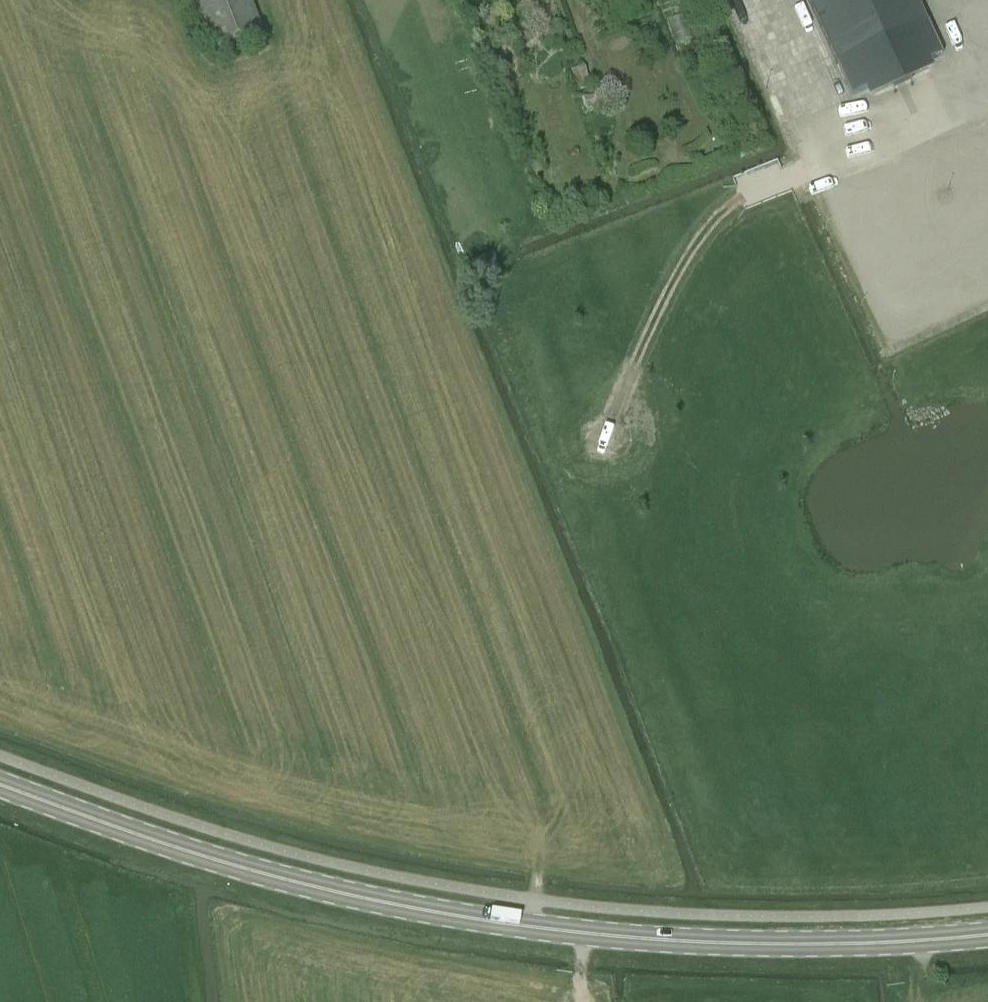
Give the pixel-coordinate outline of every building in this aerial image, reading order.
[(260,29),(249,0),(197,0),(214,46),(260,29)] [(917,0),(807,0),(850,96),(942,59),(917,0)] [(478,287),(502,277),(494,256),(470,266),(478,287)]
